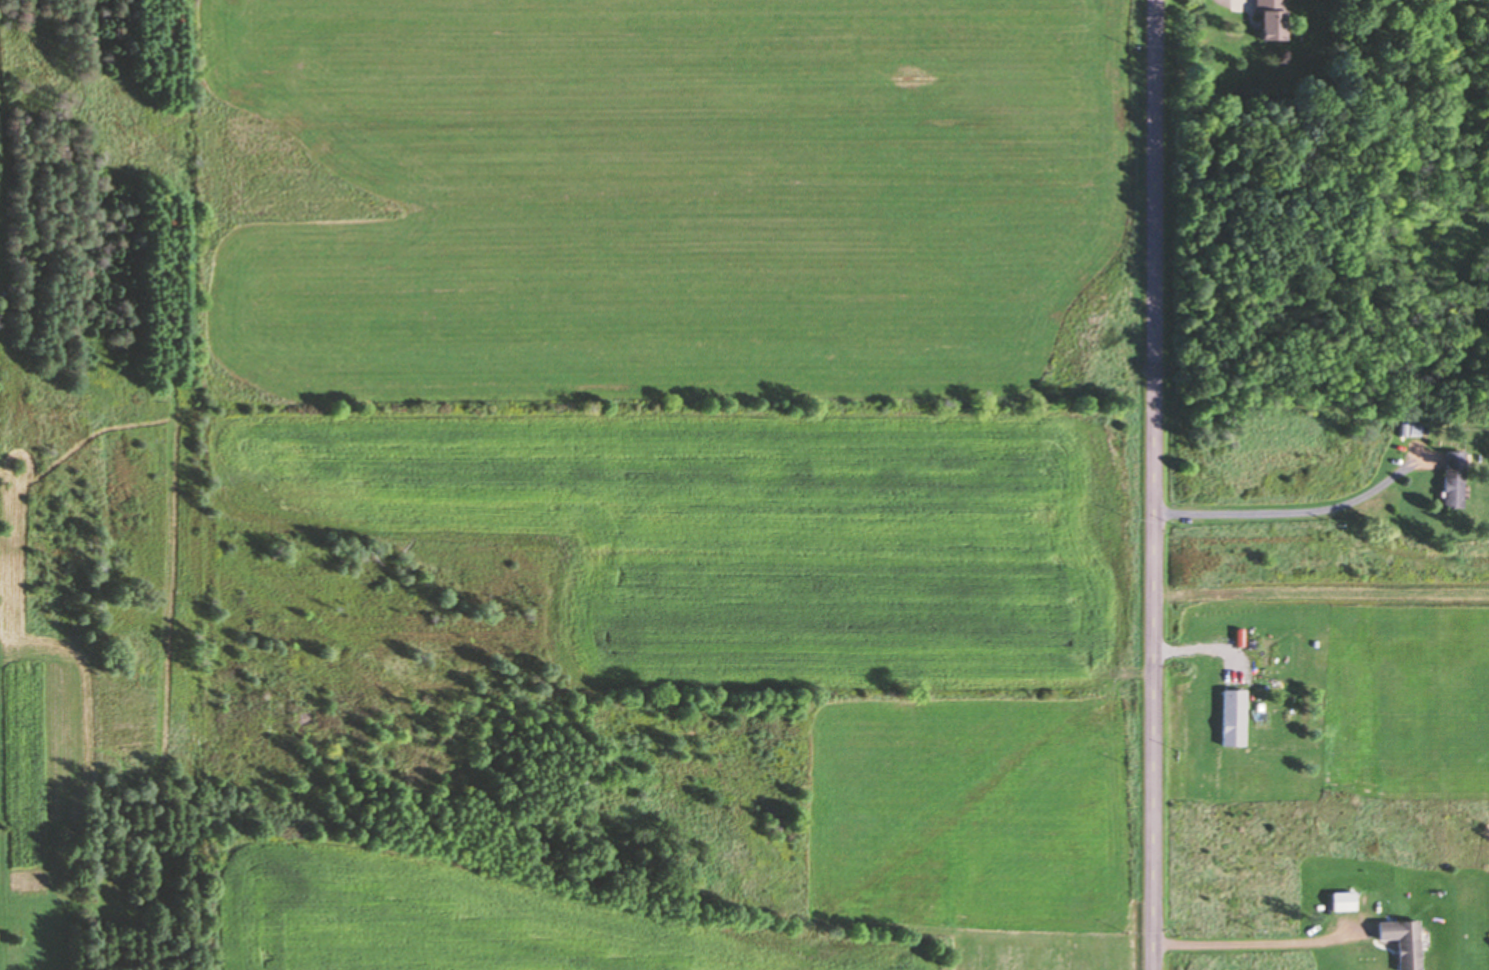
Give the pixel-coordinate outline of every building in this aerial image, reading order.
[(1280,0),(1251,0),(1251,39),(1280,39),(1280,0)] [(1439,506),(1460,506),(1461,450),(1440,450),(1439,506)] [(1242,689),(1217,689),(1217,745),(1242,745),(1242,689)] [(1326,891),(1326,910),(1352,910),(1352,891),(1326,891)] [(1371,939),(1391,939),(1392,969),(1417,969),(1415,919),(1371,921),(1371,939)]
